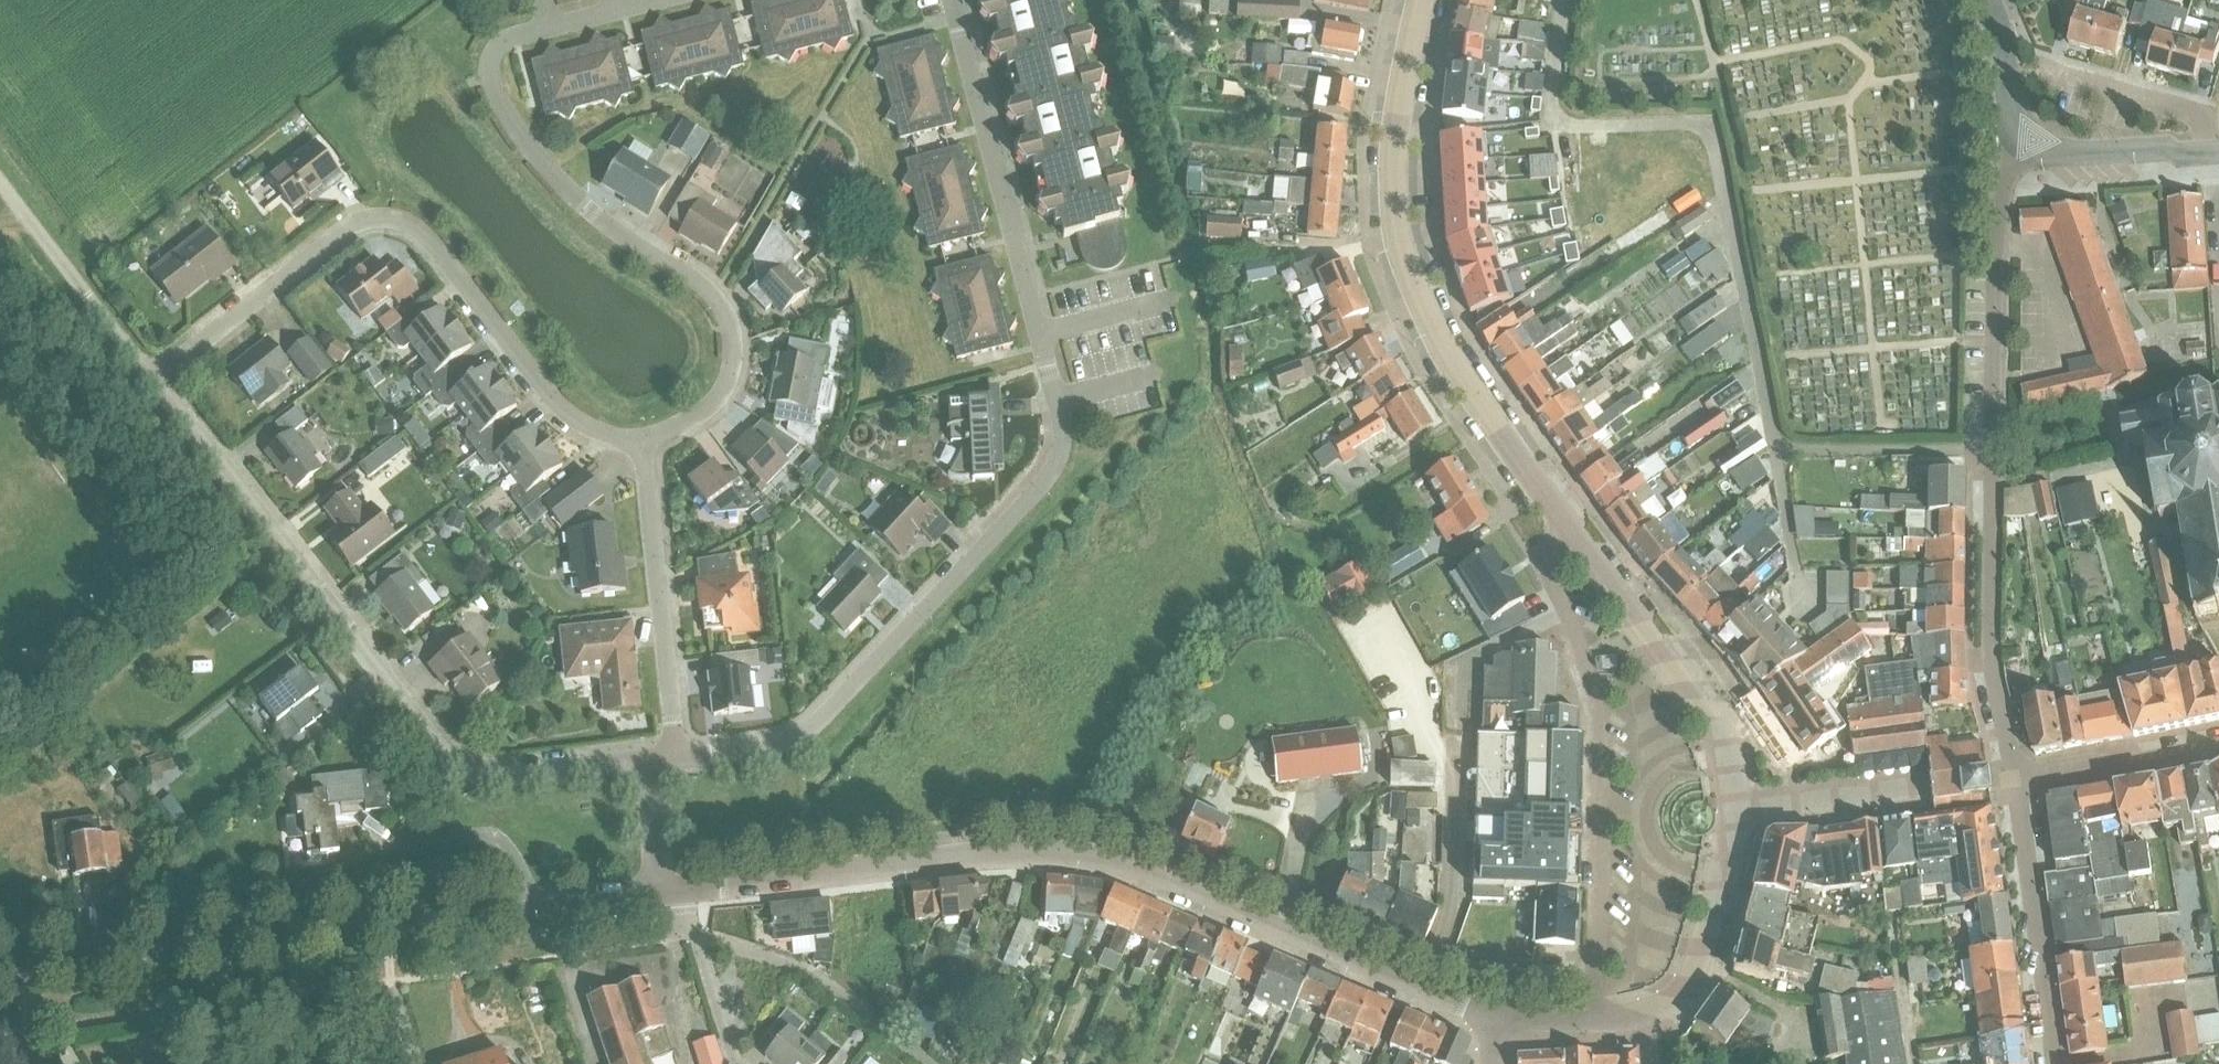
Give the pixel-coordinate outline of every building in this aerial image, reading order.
[(762,2),(750,5),(765,61),(777,58),(788,64),(795,53),(823,46),(834,52),(841,41),(853,38),(843,0),(763,0),(762,2)] [(989,2),(983,4),(980,15),(988,24),(995,23),(999,40),(993,42),(990,54),(998,63),(1005,61),(1016,104),(1009,106),(1006,118),(1015,127),(1021,125),(1026,143),(1020,145),(1016,156),(1025,165),(1031,164),(1040,199),(1037,211),(1046,219),(1052,217),(1055,227),(1060,226),(1063,238),(1080,234),(1085,255),(1089,261),(1094,266),(1101,268),(1108,267),(1114,264),(1119,259),(1121,252),(1121,245),(1114,221),(1119,220),(1115,207),(1122,206),(1119,196),(1126,194),(1129,182),(1120,173),(1114,175),(1109,157),(1116,155),(1119,144),(1110,135),(1104,136),(1093,93),(1099,91),(1102,80),(1094,71),(1087,72),(1083,55),(1089,53),(1092,41),(1084,32),(1077,34),(1069,0),(989,0),(989,2)] [(1178,15),(1199,16),(1200,0),(1179,0),(1178,15)] [(1299,3),(1243,0),(1237,0),(1236,18),(1298,21),(1299,3)] [(1369,0),(1313,0),(1313,3),(1331,6),(1367,13),(1369,0)] [(1455,11),(1490,17),(1494,0),(1458,0),(1455,11)] [(1511,1),(1509,14),(1522,16),(1524,0),(1508,0),(1511,1)] [(2066,11),(2077,14),(2068,44),(2093,51),(2102,18),(2107,3),(2096,0),(2069,0),(2066,11)] [(1208,15),(1227,17),(1228,3),(1209,1),(1208,15)] [(2146,9),(2141,28),(2152,31),(2159,11),(2160,6),(2148,2),(2146,9)] [(2141,28),(2146,9),(2136,5),(2130,25),(2141,28)] [(743,66),(729,10),(716,13),(705,7),(698,18),(671,25),(659,19),(653,30),(640,33),(655,89),(667,86),(679,93),(685,81),(713,74),(724,81),(731,69),(743,66)] [(2112,21),(2102,18),(2093,51),(2117,58),(2129,14),(2113,9),(2111,16),(2112,21)] [(1455,11),(1449,37),(1484,41),(1490,17),(1455,11)] [(2150,56),(2147,67),(2171,73),(2185,26),(2184,26),(2186,19),(2159,11),(2152,31),(2148,43),(2154,45),(2150,56)] [(2171,73),(2195,81),(2200,63),(2214,67),(2218,51),(2218,27),(2211,25),(2211,26),(2186,19),(2184,26),(2185,26),(2171,73)] [(1515,43),(1522,44),(1544,46),(1547,26),(1519,21),(1515,43)] [(1360,29),(1330,24),(1325,23),(1325,26),(1320,27),(1319,35),(1323,37),(1322,39),(1308,36),(1306,49),(1312,50),(1311,55),(1352,62),(1354,56),(1356,56),(1358,44),(1361,42),(1362,35),(1360,32),(1360,29)] [(633,95),(619,39),(607,42),(595,35),(588,47),(561,54),(549,47),(543,59),(530,62),(545,118),(557,115),(569,121),(575,110),(603,103),(614,109),(621,98),(633,95)] [(932,37),(876,51),(879,64),(872,75),(884,82),(891,109),(884,121),(896,127),(899,140),(955,125),(952,113),(959,102),(947,95),(940,67),(947,56),(935,49),(932,37)] [(1449,37),(1446,65),(1497,71),(1499,42),(1484,41),(1449,37)] [(1172,40),(1155,40),(1154,58),(1172,59),(1172,40)] [(1522,44),(1520,61),(1543,64),(1543,63),(1544,46),(1522,44)] [(1279,66),(1280,50),(1253,47),(1252,65),(1279,66)] [(1306,70),(1307,55),(1283,53),(1282,67),(1306,70)] [(1447,67),(1444,91),(1484,96),(1484,97),(1490,97),(1492,72),(1497,73),(1497,71),(1446,65),(1446,67),(1447,67)] [(1343,87),(1345,75),(1319,70),(1319,71),(1311,70),(1306,70),(1282,67),(1281,67),(1277,86),(1315,93),(1312,111),(1348,117),(1353,89),(1343,87)] [(1525,76),(1523,91),(1537,93),(1539,78),(1525,76)] [(1444,91),(1441,116),(1482,121),(1484,97),(1484,96),(1444,91)] [(1532,99),(1530,113),(1539,114),(1540,100),(1532,99)] [(707,138),(682,123),(669,145),(693,160),(707,138)] [(1315,155),(1343,157),(1346,130),(1317,127),(1315,155)] [(1537,130),(1524,131),(1525,140),(1538,139),(1538,136),(1537,130)] [(1480,136),(1439,138),(1441,163),(1481,161),(1481,162),(1486,162),(1485,135),(1480,136)] [(1278,151),(1293,153),(1294,143),(1269,140),(1268,151),(1278,151)] [(315,142),(268,179),(293,210),(326,184),(330,189),(344,178),(315,142)] [(709,145),(698,165),(709,172),(721,152),(709,145)] [(964,159),(961,147),(905,161),(908,173),(901,185),(912,192),(919,219),(913,231),(924,237),(928,250),(984,235),(980,223),(987,211),(976,205),(969,177),(975,166),(964,159)] [(1293,153),(1278,151),(1278,161),(1292,162),(1293,153)] [(668,180),(623,153),(603,185),(633,203),(631,206),(646,215),(668,180)] [(1313,170),(1312,181),(1341,184),(1343,157),(1315,155),(1314,158),(1297,157),(1296,168),(1313,170)] [(1554,178),(1553,157),(1527,158),(1528,179),(1554,178)] [(1481,161),(1441,163),(1442,187),(1483,185),(1481,162),(1481,161)] [(1188,168),(1186,187),(1201,188),(1203,170),(1188,168)] [(1273,179),(1271,205),(1287,207),(1309,209),(1309,208),(1338,211),(1341,184),(1312,181),(1312,182),(1290,180),(1273,179)] [(1557,179),(1548,181),(1549,194),(1558,193),(1557,179)] [(716,201),(687,184),(667,217),(682,227),(678,234),(691,242),(692,240),(718,256),(736,224),(711,209),(716,201)] [(1483,185),(1442,187),(1444,211),(1484,208),(1483,185)] [(790,195),(783,206),(797,214),(804,203),(790,195)] [(2210,289),(2204,198),(2170,200),(2176,291),(2210,289)] [(1243,202),(1242,214),(1273,216),(1273,214),(1287,215),(1287,207),(1271,205),(1243,202)] [(2125,203),(2111,208),(2117,226),(2131,222),(2125,203)] [(2050,232),(2101,370),(2108,390),(2109,392),(2150,377),(2135,336),(2087,206),(2052,208),(2054,212),(2020,213),(2021,234),(2050,232)] [(1309,208),(1309,209),(1307,236),(1335,238),(1338,211),(1309,208)] [(1484,208),(1444,211),(1446,244),(1446,245),(1485,232),(1485,231),(1484,208)] [(1702,208),(1677,225),(1684,237),(1709,220),(1702,208)] [(1562,210),(1549,213),(1550,221),(1564,219),(1562,210)] [(1204,238),(1238,240),(1239,219),(1205,217),(1204,238)] [(1564,219),(1550,221),(1552,230),(1565,228),(1564,219)] [(801,253),(782,233),(772,223),(751,258),(766,274),(747,292),(765,311),(772,305),(781,315),(805,292),(794,280),(803,272),(793,261),(801,253)] [(207,229),(151,273),(163,289),(167,285),(180,301),(217,272),(219,275),(234,264),(207,229)] [(1485,232),(1446,245),(1454,268),(1492,255),(1493,256),(1497,254),(1489,229),(1485,231),(1485,232)] [(1703,242),(1685,255),(1692,265),(1711,252),(1703,242)] [(1575,245),(1562,247),(1563,256),(1577,254),(1575,245)] [(1726,263),(1717,250),(1693,266),(1703,280),(1711,274),(1716,282),(1730,273),(1726,263)] [(1577,254),(1563,256),(1565,265),(1578,262),(1577,254)] [(1680,254),(1663,267),(1671,279),(1689,266),(1680,254)] [(1492,255),(1454,268),(1461,290),(1499,277),(1499,276),(1493,256),(1492,255)] [(989,256),(933,271),(936,283),(929,295),(941,301),(948,329),(941,340),(953,347),(956,359),(1012,345),(1009,333),(1016,321),(1004,314),(997,287),(1004,275),(992,269),(989,256)] [(1328,303),(1357,290),(1345,261),(1326,270),(1320,256),(1292,267),(1303,292),(1307,290),(1314,306),(1327,301),(1328,303)] [(374,258),(336,287),(361,320),(391,297),(398,305),(418,290),(396,262),(384,271),(374,258)] [(1621,284),(1637,273),(1627,259),(1611,270),(1621,284)] [(1271,261),(1243,267),(1246,281),(1274,275),(1271,261)] [(1499,277),(1461,290),(1469,314),(1507,301),(1512,299),(1504,275),(1499,276),(1499,277)] [(1357,290),(1328,303),(1334,317),(1317,324),(1329,352),(1361,339),(1352,319),(1367,313),(1357,290)] [(1726,310),(1717,297),(1688,317),(1697,330),(1726,310)] [(419,355),(457,326),(448,314),(446,316),(440,308),(420,323),(413,313),(386,333),(397,348),(403,349),(410,344),(419,355)] [(1504,309),(1475,329),(1488,349),(1518,330),(1534,318),(1528,309),(1512,320),(1505,310),(1504,309)] [(1518,330),(1488,349),(1503,371),(1566,328),(1561,321),(1544,333),(1534,318),(1518,330)] [(1618,320),(1607,328),(1614,338),(1625,330),(1618,320)] [(1727,337),(1717,323),(1680,349),(1690,363),(1727,337)] [(457,326),(419,355),(428,366),(415,376),(413,383),(425,398),(431,393),(458,372),(451,362),(470,347),(464,339),(466,338),(457,326)] [(1570,326),(1566,328),(1503,371),(1517,391),(1544,372),(1538,362),(1577,336),(1570,326)] [(1361,381),(1392,361),(1378,338),(1349,355),(1348,353),(1335,360),(1342,373),(1353,366),(1361,381)] [(833,383),(822,381),(828,348),(789,340),(786,357),(779,356),(770,402),(776,403),(773,420),(788,423),(787,432),(809,447),(813,447),(816,429),(812,428),(816,408),(827,411),(833,383)] [(267,341),(231,370),(251,396),(264,386),(271,395),(286,384),(278,374),(287,367),(267,341)] [(307,341),(288,356),(310,386),(329,371),(307,341)] [(334,343),(327,354),(342,363),(349,352),(334,343)] [(2204,343),(2187,344),(2188,359),(2205,357),(2204,343)] [(1242,348),(1227,348),(1228,379),(1242,379),(1242,348)] [(1715,350),(1706,356),(1713,366),(1722,360),(1715,350)] [(1565,358),(1544,372),(1517,391),(1535,417),(1562,398),(1574,390),(1565,376),(1574,370),(1565,358)] [(1375,402),(1353,415),(1360,426),(1381,412),(1411,393),(1411,392),(1409,393),(1404,386),(1406,385),(1392,361),(1361,381),(1375,402)] [(1279,390),(1305,381),(1298,363),(1273,373),(1279,390)] [(375,367),(364,375),(374,388),(385,381),(375,367)] [(466,382),(458,372),(431,393),(443,408),(452,406),(456,403),(465,415),(503,385),(494,374),(492,375),(486,367),(466,382)] [(2101,370),(2066,377),(2071,398),(2108,390),(2101,370)] [(2066,377),(2021,387),(2026,408),(2071,398),(2066,377)] [(1582,384),(1574,390),(1562,398),(1535,417),(1547,434),(1581,411),(1612,389),(1605,379),(1587,392),(1582,384)] [(1717,413),(1718,412),(1743,394),(1735,383),(1709,401),(1709,402),(1716,412),(1717,413)] [(503,385),(465,415),(473,426),(466,431),(466,438),(477,453),(504,432),(496,422),(516,407),(510,399),(512,397),(503,385)] [(963,479),(972,477),(972,481),(993,480),(992,467),(997,467),(997,469),(999,469),(994,388),(993,388),(993,397),(948,399),(950,443),(964,442),(964,443),(947,475),(955,478),(963,479)] [(2214,399),(2206,394),(2206,391),(2203,390),(2203,393),(2191,395),(2189,392),(2186,394),(2188,397),(2182,404),(2173,402),(2172,398),(2169,398),(2170,403),(2164,408),(2161,407),(2160,409),(2163,411),(2163,415),(2126,421),(2125,420),(2123,421),(2127,447),(2147,444),(2150,460),(2149,461),(2150,465),(2151,467),(2155,494),(2152,495),(2155,513),(2157,512),(2158,515),(2160,514),(2161,517),(2162,517),(2162,520),(2180,517),(2182,529),(2179,530),(2180,533),(2183,532),(2187,552),(2184,552),(2184,555),(2187,554),(2191,573),(2188,574),(2189,577),(2192,577),(2195,594),(2192,595),(2192,598),(2195,597),(2198,611),(2197,612),(2198,617),(2202,616),(2202,615),(2218,612),(2218,395),(2214,399)] [(1381,412),(1360,426),(1356,428),(1345,435),(1331,443),(1319,452),(1313,455),(1321,469),(1339,457),(1343,463),(1354,456),(1350,450),(1384,429),(1380,423),(1389,418),(1405,443),(1432,426),(1411,393),(1381,412)] [(1591,425),(1581,411),(1547,434),(1564,458),(1602,430),(1613,423),(1627,412),(1632,409),(1625,399),(1591,425)] [(1709,402),(1704,406),(1711,416),(1716,412),(1709,402)] [(297,407),(275,424),(285,437),(266,451),(295,489),(321,469),(310,455),(314,452),(307,441),(303,444),(293,432),(307,422),(297,407)] [(1725,422),(1718,412),(1717,413),(1716,412),(1711,416),(1679,438),(1687,449),(1725,422)] [(1350,419),(1339,426),(1345,435),(1356,428),(1350,419)] [(429,452),(440,442),(421,420),(410,429),(429,452)] [(393,421),(375,424),(377,438),(395,436),(393,421)] [(750,431),(732,450),(749,466),(746,470),(755,479),(750,484),(760,494),(766,487),(765,486),(788,462),(786,459),(799,446),(761,421),(751,431),(750,431)] [(504,432),(477,453),(488,467),(495,468),(502,463),(510,474),(548,445),(539,433),(537,435),(531,427),(512,442),(504,432)] [(1608,439),(1602,430),(1564,458),(1579,480),(1607,461),(1609,460),(1599,446),(1608,439)] [(395,438),(359,466),(368,478),(405,450),(395,438)] [(557,457),(548,445),(510,474),(519,485),(512,491),(511,497),(523,512),(539,499),(550,491),(542,481),(562,466),(555,458),(557,457)] [(1715,464),(1723,476),(1746,461),(1738,449),(1715,464)] [(1607,461),(1579,480),(1592,498),(1644,462),(1637,452),(1613,469),(1607,461)] [(1644,462),(1592,498),(1605,515),(1635,493),(1645,486),(1643,484),(1665,468),(1655,454),(1644,462)] [(816,478),(829,471),(822,459),(810,466),(816,478)] [(1453,460),(1425,478),(1443,507),(1447,514),(1448,514),(1474,498),(1476,497),(1471,489),(1453,460)] [(713,462),(688,480),(712,515),(748,511),(759,503),(740,476),(729,484),(713,462)] [(561,527),(603,495),(584,471),(542,503),(549,512),(561,527)] [(1860,497),(1859,511),(1888,512),(1924,513),(1962,514),(1963,488),(1963,473),(1927,472),(1927,498),(1889,497),(1889,498),(1860,497)] [(1652,482),(1645,486),(1649,492),(1656,488),(1652,482)] [(2058,516),(2051,482),(2033,486),(2039,515),(2040,520),(2058,516)] [(2091,484),(2056,491),(2064,527),(2099,519),(2091,484)] [(1635,493),(1605,515),(1626,545),(1648,526),(1653,522),(1664,514),(1654,499),(1649,492),(1645,486),(1635,493)] [(2039,515),(2033,486),(2005,492),(2005,518),(2024,519),(2039,515)] [(363,511),(348,492),(326,510),(340,529),(329,537),(351,566),(392,534),(370,505),(363,511)] [(467,495),(459,501),(466,509),(473,503),(467,495)] [(886,508),(868,527),(899,556),(914,540),(913,538),(919,532),(931,544),(949,525),(928,505),(923,510),(914,501),(910,505),(898,495),(896,497),(892,497),(888,499),(886,503),(886,508)] [(1447,514),(1435,522),(1448,544),(1487,520),(1474,498),(1448,514),(1447,514)] [(539,499),(523,512),(532,525),(549,512),(542,503),(539,499)] [(452,512),(445,528),(460,534),(466,517),(452,512)] [(1906,530),(1907,540),(1962,542),(1962,514),(1924,513),(1924,530),(1906,530)] [(492,515),(480,524),(490,536),(501,527),(492,515)] [(1764,529),(1766,527),(1756,516),(1729,540),(1738,551),(1743,547),(1764,529)] [(1649,574),(1671,555),(1677,551),(1653,522),(1648,526),(1626,545),(1649,574)] [(1811,525),(1811,540),(1840,540),(1840,525),(1811,525)] [(611,526),(567,531),(572,575),(578,575),(581,595),(625,590),(623,568),(616,568),(615,557),(611,526)] [(1764,529),(1743,547),(1756,563),(1777,544),(1764,529)] [(1962,542),(1907,540),(1885,540),(1885,552),(1903,552),(1917,553),(1917,548),(1925,549),(1925,569),(1962,568),(1962,542)] [(2188,725),(2218,719),(2218,666),(2185,672),(2184,665),(2191,664),(2165,541),(2150,544),(2175,661),(2178,674),(2188,725)] [(1414,543),(1379,563),(1390,582),(1425,561),(1414,543)] [(1489,548),(1456,569),(1457,571),(1490,622),(1481,628),(1489,641),(1531,621),(1520,604),(1523,601),(1489,548)] [(887,577),(858,550),(832,577),(840,584),(818,608),(844,633),(880,595),(875,590),(887,577)] [(1671,555),(1649,574),(1679,605),(1703,583),(1705,580),(1711,576),(1725,563),(1715,551),(1702,562),(1695,553),(1686,561),(1677,551),(1671,555)] [(403,554),(368,580),(378,593),(374,595),(385,610),(387,609),(405,632),(434,610),(416,587),(423,581),(403,554)] [(735,555),(696,562),(704,631),(731,628),(731,632),(755,629),(753,605),(749,605),(746,579),(737,579),(735,555)] [(1335,613),(1373,590),(1358,563),(1319,586),(1335,613)] [(1899,568),(1899,578),(1899,591),(1903,591),(1962,591),(1962,568),(1925,569),(1899,568)] [(1703,583),(1679,605),(1698,626),(1722,603),(1730,596),(1733,593),(1737,589),(1718,569),(1711,576),(1705,580),(1703,583)] [(1711,640),(1741,612),(1731,602),(1741,592),(1744,596),(1758,583),(1751,576),(1737,589),(1733,593),(1730,596),(1722,603),(1698,626),(1711,640)] [(1868,576),(1852,576),(1852,590),(1868,591),(1868,576)] [(1903,591),(1903,596),(1903,612),(1911,612),(1911,613),(1962,614),(1962,591),(1903,591)] [(1863,612),(1864,596),(1852,596),(1852,612),(1863,612)] [(1753,600),(1741,612),(1711,640),(1739,669),(1735,673),(1750,694),(1804,655),(1753,600)] [(1825,607),(1825,613),(1838,631),(1847,625),(1847,607),(1825,607)] [(1962,614),(1911,613),(1911,626),(1905,626),(1905,637),(1910,637),(1962,635),(1962,614)] [(224,614),(209,624),(217,636),(232,624),(224,614)] [(1750,695),(1739,702),(1761,733),(1786,769),(1804,756),(1844,728),(1825,701),(1819,705),(1810,692),(1826,682),(1870,651),(1861,637),(1854,627),(1851,623),(1847,625),(1838,631),(1804,655),(1750,694),(1750,695)] [(631,648),(629,624),(562,631),(566,673),(589,671),(602,673),(606,711),(637,708),(633,665),(630,666),(628,648),(631,648)] [(1887,626),(1854,627),(1861,637),(1888,636),(1887,626)] [(468,634),(427,665),(444,686),(449,682),(469,708),(504,681),(468,634)] [(1483,668),(1481,735),(1577,738),(1578,711),(1556,711),(1558,655),(1549,655),(1549,647),(1510,645),(1510,655),(1501,654),(1492,659),(1492,669),(1483,668)] [(2022,650),(2002,651),(2003,662),(2023,659),(2022,650)] [(782,651),(764,653),(766,669),(784,666),(782,651)] [(755,687),(754,674),(754,670),(759,669),(757,652),(711,657),(712,673),(708,673),(713,716),(753,711),(750,688),(755,687)] [(195,675),(216,676),(218,655),(196,654),(195,675)] [(1613,657),(1600,659),(1600,665),(1601,670),(1615,669),(1613,657)] [(2156,678),(2120,686),(2135,736),(2188,725),(2178,674),(2175,661),(2153,665),(2156,678)] [(1854,707),(1845,708),(1848,728),(1852,757),(1924,748),(1923,739),(1924,739),(1923,724),(1918,686),(1917,686),(1916,674),(1914,662),(1863,669),(1868,699),(1853,701),(1854,707)] [(2060,688),(2051,690),(2052,698),(2063,750),(2087,746),(2081,713),(2078,698),(2078,697),(2074,681),(2070,662),(2055,665),(2060,688)] [(289,664),(256,689),(263,698),(261,700),(278,722),(287,716),(300,734),(321,717),(308,700),(320,690),(303,668),(296,673),(289,664)] [(1917,686),(1918,686),(1930,685),(1930,706),(1965,707),(1965,673),(1963,674),(1916,674),(1917,686)] [(2135,736),(2120,686),(2102,689),(2103,693),(2078,698),(2081,713),(2087,746),(2135,736)] [(2063,750),(2052,698),(2026,700),(2035,755),(2063,750)] [(1270,737),(1274,782),(1360,774),(1356,729),(1270,737)] [(1467,785),(1465,828),(1466,828),(1474,828),(1472,886),(1503,887),(1536,888),(1536,889),(1577,891),(1578,891),(1578,884),(1579,884),(1579,867),(1580,841),(1580,825),(1580,809),(1581,792),(1580,792),(1581,775),(1582,758),(1581,758),(1582,738),(1577,738),(1481,735),(1471,735),(1471,750),(1468,750),(1467,771),(1476,772),(1475,786),(1467,785)] [(1924,750),(1948,747),(1946,736),(1924,739),(1923,739),(1924,748),(1924,750)] [(1948,747),(1924,750),(1925,751),(1926,756),(1927,756),(1928,776),(1929,777),(1928,777),(1928,778),(1928,781),(1930,797),(1931,800),(1931,801),(1931,802),(1933,815),(1949,813),(1990,807),(1988,794),(1989,794),(1989,793),(1988,790),(1986,774),(1986,771),(1985,770),(1982,743),(1948,747)] [(169,752),(155,757),(160,774),(174,770),(169,752)] [(1435,786),(1435,765),(1391,765),(1390,785),(1435,786)] [(286,788),(295,779),(284,769),(275,778),(286,788)] [(2211,769),(2183,775),(2190,817),(2194,816),(2199,842),(2200,846),(2210,845),(2208,834),(2218,832),(2218,815),(2218,812),(2211,769)] [(298,817),(287,818),(289,839),(305,837),(307,855),(312,854),(312,856),(327,855),(327,854),(339,852),(334,810),(328,811),(328,804),(340,802),(341,806),(363,804),(362,800),(364,800),(365,812),(387,809),(385,770),(361,772),(311,778),(313,793),(314,798),(296,800),(298,817)] [(2199,842),(2194,816),(2190,817),(2183,775),(2156,780),(2163,822),(2164,828),(2177,826),(2180,845),(2199,842)] [(1220,781),(1211,776),(1203,791),(1213,796),(1220,781)] [(2156,780),(2116,786),(2126,856),(2130,877),(2151,873),(2147,845),(2134,847),(2131,827),(2163,822),(2156,780)] [(2126,856),(2116,786),(2080,792),(2085,829),(2092,867),(2098,898),(2098,900),(2133,895),(2130,877),(2126,856)] [(2085,829),(2080,792),(2052,796),(2048,802),(2058,874),(2045,875),(2049,904),(2051,903),(2098,898),(2092,867),(2085,829)] [(1391,793),(1390,807),(1404,808),(1405,794),(1391,793)] [(1435,811),(1435,796),(1406,794),(1406,810),(1435,811)] [(1990,807),(1949,813),(1957,873),(1998,867),(1990,807)] [(1196,809),(1182,839),(1198,847),(1196,852),(1212,859),(1217,848),(1220,850),(1225,839),(1222,837),(1228,824),(1196,809)] [(1419,811),(1407,811),(1406,826),(1419,826),(1419,811)] [(150,812),(139,820),(164,851),(174,843),(150,812)] [(1933,815),(1908,818),(1912,845),(1917,879),(1942,875),(1957,873),(1949,813),(1933,815)] [(1917,879),(1912,845),(1908,818),(1875,823),(1879,870),(1908,866),(1910,881),(1900,882),(1904,909),(1920,908),(1918,888),(1917,879)] [(97,820),(52,827),(58,872),(72,870),(73,877),(106,872),(105,866),(101,835),(99,835),(97,820)] [(1851,827),(1817,832),(1822,891),(1857,886),(1856,879),(1880,876),(1879,870),(1875,823),(1851,827)] [(1822,891),(1817,832),(1817,830),(1805,831),(1771,832),(1765,836),(1751,888),(1773,893),(1788,897),(1789,896),(1793,897),(1796,895),(1798,885),(1822,891)] [(1376,831),(1374,856),(1383,855),(1385,831),(1376,831)] [(1372,885),(1357,921),(1383,932),(1398,896),(1382,889),(1383,855),(1374,856),(1372,885)] [(1372,885),(1374,856),(1348,857),(1347,876),(1332,910),(1357,921),(1372,885)] [(1398,896),(1383,932),(1421,948),(1437,912),(1410,901),(1414,892),(1415,864),(1400,864),(1399,892),(1400,892),(1398,896)] [(1998,867),(1957,873),(1942,875),(1943,884),(1959,882),(1961,903),(1976,901),(2003,897),(1998,867)] [(1071,918),(1072,879),(1046,878),(1044,916),(1071,918)] [(976,880),(937,884),(937,885),(941,917),(942,922),(959,920),(958,914),(965,913),(966,919),(962,930),(971,933),(976,918),(976,912),(980,911),(978,897),(987,897),(987,895),(986,879),(976,880)] [(1071,929),(1070,933),(1060,955),(1070,959),(1083,931),(1083,917),(1098,920),(1102,884),(1073,880),(1072,879),(1071,918),(1071,929)] [(937,885),(911,888),(915,920),(941,917),(937,885)] [(1472,899),(1502,900),(1503,887),(1472,886),(1472,899)] [(1131,934),(1135,925),(1145,901),(1114,888),(1102,916),(1119,924),(1108,951),(1122,957),(1131,934)] [(1745,915),(1740,937),(1778,947),(1779,947),(1781,939),(1811,947),(1818,919),(1788,913),(1789,912),(1786,912),(1789,896),(1788,897),(1751,888),(1748,904),(1745,915)] [(1577,891),(1536,889),(1534,944),(1573,945),(1574,925),(1575,925),(1577,891)] [(2003,897),(1976,901),(1979,922),(1965,924),(1969,950),(2009,945),(2003,897)] [(2098,898),(2051,903),(2057,947),(2116,939),(2114,921),(2101,922),(2098,900),(2098,898)] [(782,906),(772,907),(776,940),(816,936),(813,962),(831,964),(834,934),(830,934),(827,901),(813,902),(814,906),(796,908),(796,904),(782,906)] [(1145,901),(1135,925),(1131,934),(1149,941),(1145,950),(1143,949),(1134,969),(1145,974),(1158,943),(1171,912),(1145,901)] [(1963,914),(1961,903),(1942,906),(1943,917),(1963,914)] [(1158,943),(1146,972),(1170,984),(1183,953),(1196,923),(1171,912),(1158,943)] [(2116,939),(2057,947),(2058,960),(2123,952),(2139,950),(2153,948),(2159,947),(2156,915),(2149,916),(2114,921),(2116,939)] [(1021,921),(1003,962),(1015,967),(1019,959),(1024,961),(1037,928),(1021,921)] [(1222,934),(1196,923),(1183,953),(1198,960),(1189,979),(1201,983),(1208,966),(1208,964),(1222,934)] [(919,929),(914,942),(926,945),(930,932),(919,929)] [(961,930),(951,955),(961,959),(971,933),(962,930),(961,930)] [(1222,934),(1208,964),(1208,966),(1233,977),(1245,951),(1247,945),(1222,934)] [(1778,947),(1740,937),(1732,971),(1770,980),(1773,969),(1809,978),(1813,962),(1807,960),(1806,961),(1776,953),(1778,947)] [(931,1040),(941,1013),(921,1006),(917,1018),(913,1017),(939,943),(929,939),(908,994),(900,1019),(901,1019),(898,1027),(931,1040)] [(1779,947),(1778,947),(1776,953),(1806,961),(1807,960),(1811,947),(1781,939),(1779,947)] [(2009,945),(1969,950),(1967,951),(1974,996),(1990,993),(1988,979),(2013,976),(2009,945)] [(2183,945),(2168,946),(2172,982),(2187,981),(2183,945)] [(2168,946),(2153,948),(2158,984),(2172,982),(2168,946)] [(2153,948),(2139,950),(2143,986),(2158,984),(2153,948)] [(2143,986),(2139,950),(2123,952),(2124,964),(2127,988),(2143,986)] [(1245,951),(1233,977),(1258,987),(1269,961),(1245,951)] [(2124,964),(2123,952),(2058,960),(2062,987),(2099,982),(2097,967),(2124,964)] [(1269,961),(1258,987),(1253,999),(1290,1015),(1293,1008),(1297,999),(1309,972),(1309,971),(1272,954),(1269,961)] [(1119,973),(1125,962),(1111,955),(1105,966),(1119,973)] [(1905,958),(1909,984),(1928,981),(1924,955),(1905,958)] [(1041,962),(1032,959),(1030,966),(1039,969),(1041,962)] [(1818,987),(1852,997),(1856,985),(1859,974),(1825,964),(1818,987)] [(1134,969),(1128,985),(1139,989),(1139,988),(1144,975),(1145,974),(1134,969)] [(1309,972),(1297,999),(1328,1013),(1340,985),(1309,972)] [(1144,975),(1139,988),(1148,992),(1153,979),(1144,975)] [(2020,1032),(2013,976),(1988,979),(1990,993),(1974,996),(1980,1037),(2020,1032)] [(641,1040),(649,1062),(672,1054),(647,979),(616,989),(634,1042),(641,1040)] [(1203,980),(1197,992),(1206,995),(1211,984),(1203,980)] [(1856,985),(1852,997),(1869,995),(1894,991),(1892,980),(1866,984),(1856,985)] [(972,981),(967,992),(978,997),(983,986),(972,981)] [(2108,1045),(2099,983),(2099,982),(2062,987),(2072,1056),(2104,1051),(2108,1045)] [(994,983),(981,1012),(1000,1020),(1009,1001),(997,996),(1001,986),(994,983)] [(1340,985),(1328,1013),(1325,1020),(1351,1031),(1366,997),(1340,985)] [(649,1062),(641,1040),(634,1042),(616,989),(587,999),(609,1063),(649,1063),(649,1062)] [(1749,1011),(1718,990),(1693,1024),(1725,1045),(1737,1028),(1766,1040),(1774,1020),(1749,1011)] [(1852,997),(1840,998),(1847,1056),(1848,1063),(1905,1063),(1894,991),(1869,995),(1852,997)] [(1847,1056),(1840,998),(1814,996),(1824,1058),(1847,1056)] [(1366,997),(1351,1031),(1347,1040),(1373,1050),(1379,1036),(1392,1008),(1366,997)] [(1290,1015),(1287,1022),(1296,1026),(1302,1012),(1293,1008),(1290,1015)] [(806,1044),(795,1035),(804,1024),(786,1010),(766,1034),(777,1042),(765,1057),(773,1063),(789,1063),(806,1044)] [(1425,1021),(1404,1012),(1389,1047),(1401,1052),(1395,1063),(1406,1063),(1425,1021)] [(2195,1027),(2194,1019),(2193,1013),(2170,1017),(2172,1030),(2195,1027)] [(2208,1017),(2212,1043),(2218,1042),(2218,1015),(2208,1017)] [(2208,1017),(2194,1019),(2195,1027),(2197,1040),(2198,1045),(2212,1043),(2208,1017)] [(1406,1063),(1433,1063),(1447,1030),(1425,1021),(1406,1063)] [(938,1025),(929,1049),(938,1053),(947,1028),(938,1025)] [(2197,1040),(2195,1027),(2172,1030),(2174,1044),(2197,1040)] [(1433,1063),(1468,1063),(1470,1060),(1463,1057),(1470,1041),(1447,1030),(1433,1063)] [(1980,1037),(1984,1063),(2025,1063),(2020,1032),(1980,1037)] [(789,1063),(843,1063),(847,1059),(834,1048),(825,1041),(815,1033),(806,1044),(789,1063)] [(691,1044),(697,1063),(721,1063),(713,1038),(691,1044)] [(2198,1045),(2197,1040),(2174,1044),(2176,1059),(2200,1055),(2198,1045)] [(993,1045),(989,1057),(999,1060),(1003,1049),(993,1045)] [(872,1047),(867,1053),(875,1060),(880,1054),(872,1047)] [(1589,1052),(1589,1063),(1637,1063),(1636,1050),(1589,1052)] [(476,1061),(477,1063),(507,1063),(503,1052),(491,1056),(489,1053),(476,1057),(477,1061),(476,1061)] [(1561,1053),(1561,1063),(1589,1063),(1589,1052),(1586,1052),(1561,1053)] [(1561,1053),(1516,1055),(1517,1063),(1561,1063),(1561,1053)]
